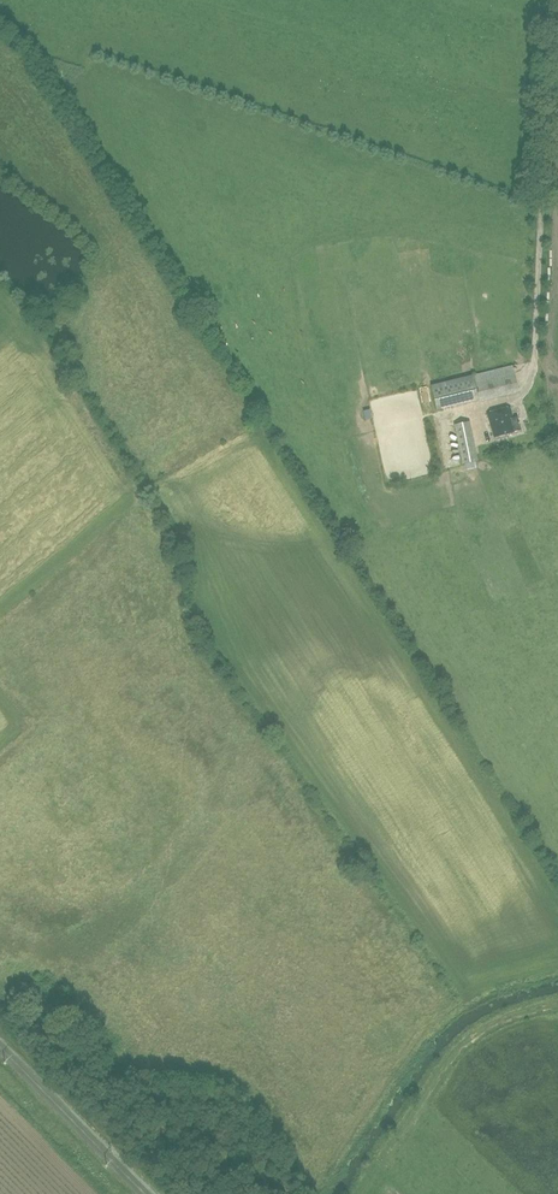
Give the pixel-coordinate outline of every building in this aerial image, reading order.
[(452,405),(518,389),(512,366),(473,376),(475,383),(448,389),(452,405)] [(488,412),(493,436),(521,430),(518,417),(513,418),(511,407),(488,412)] [(463,462),(475,460),(467,423),(456,426),(463,462)]
